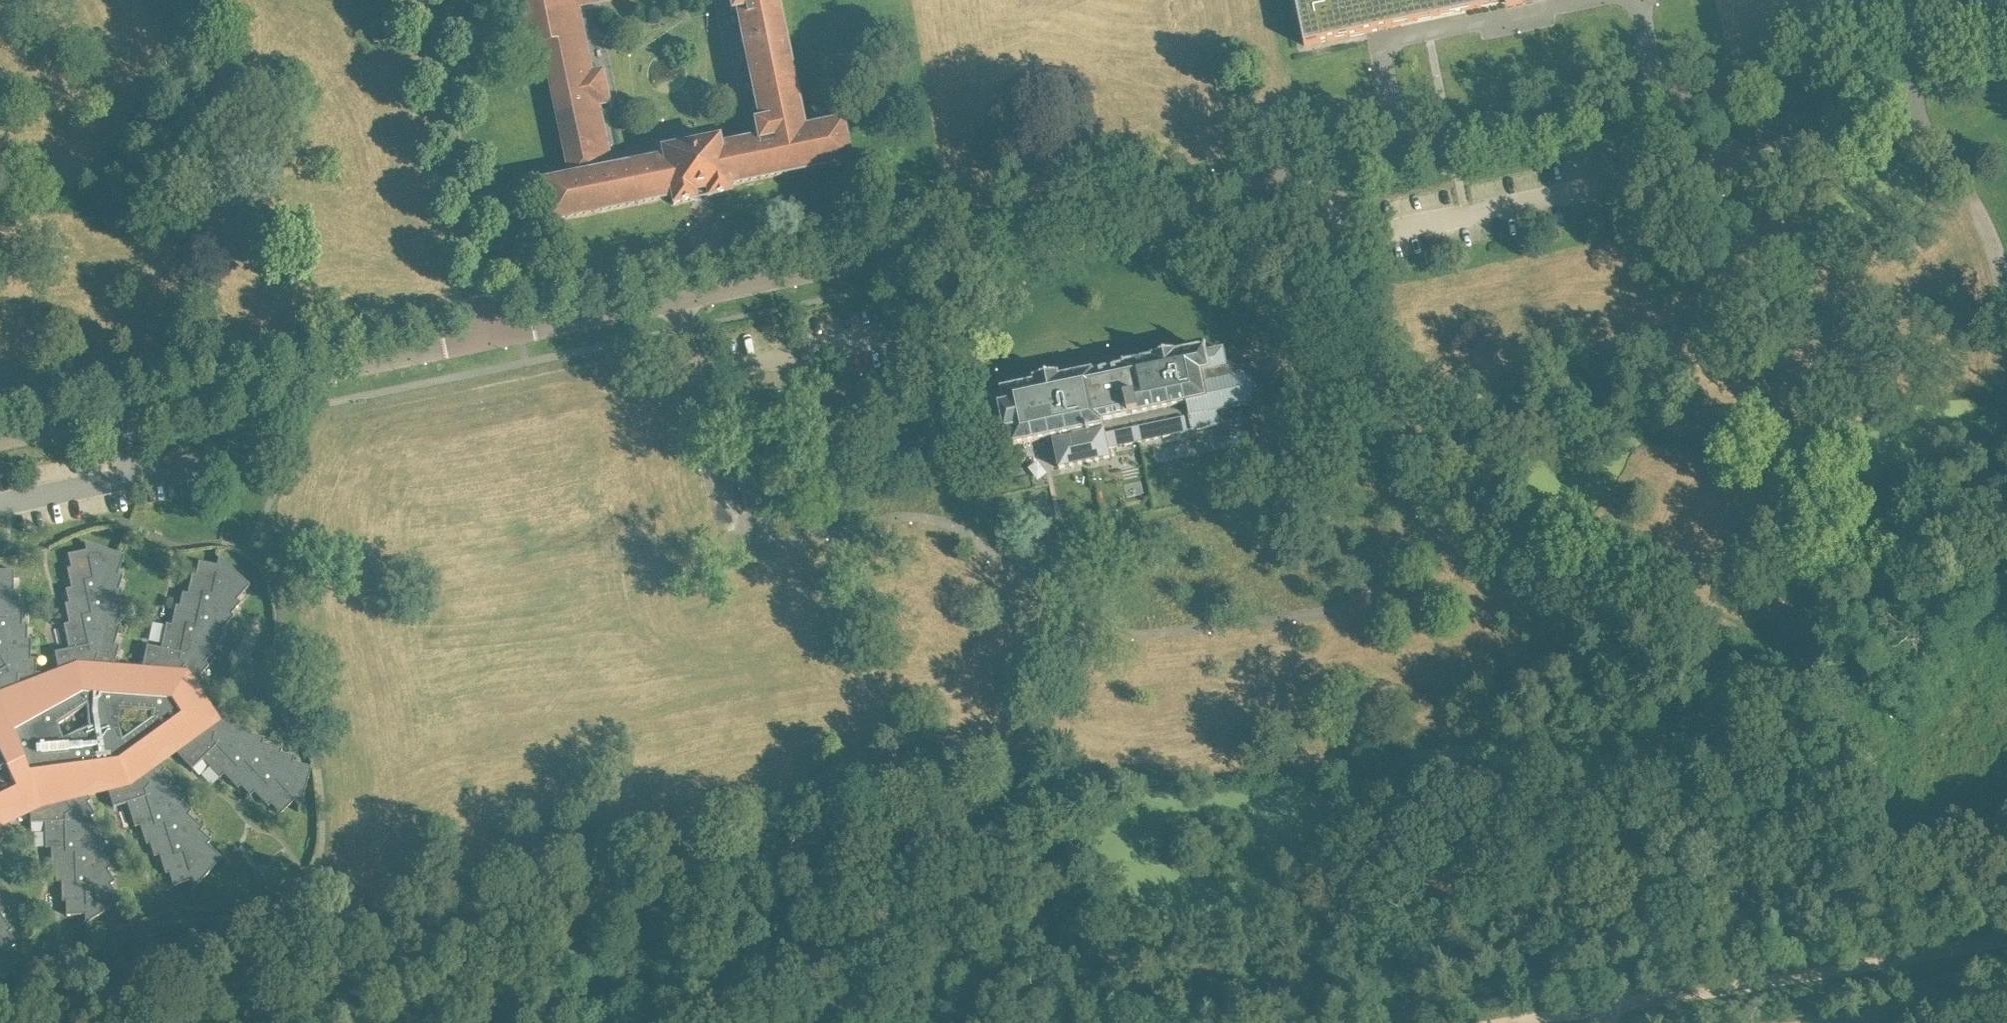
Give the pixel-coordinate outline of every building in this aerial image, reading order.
[(607,0),(520,0),(526,29),(533,27),(536,43),(541,42),(569,170),(610,161),(598,104),(609,102),(602,68),(591,70),(578,6),(607,0)] [(731,11),(737,10),(760,121),(754,122),(757,139),(718,147),(716,139),(662,150),(663,158),(612,169),(612,168),(570,177),(541,183),(549,222),(671,197),(673,204),(693,200),(691,191),(705,188),(707,198),(727,193),(726,186),(848,161),(840,122),(802,130),(775,0),(728,0),(731,11)] [(1305,46),(1401,26),(1506,4),(1507,10),(1554,0),(1295,0),(1305,46)] [(1006,406),(994,408),(1000,434),(1011,432),(1014,446),(1051,438),(1054,437),(1059,466),(1060,470),(1111,459),(1109,449),(1110,448),(1166,437),(1193,431),(1220,425),(1217,411),(1245,405),(1246,405),(1248,404),(1255,394),(1253,382),(1252,382),(1242,375),(1234,376),(1232,366),(1227,367),(1224,353),(1223,350),(1206,353),(1205,349),(1174,356),(1174,353),(1155,357),(1155,360),(1124,366),(1124,368),(1118,369),(1110,371),(1093,375),(1092,373),(1060,380),(1059,375),(1035,380),(1036,385),(1003,392),(1006,406)] [(29,809),(30,812),(30,823),(44,823),(45,848),(51,848),(51,852),(51,864),(51,868),(55,868),(56,880),(56,882),(61,882),(61,895),(62,902),(66,902),(66,913),(66,915),(81,915),(85,915),(85,922),(82,924),(81,924),(81,925),(81,926),(86,923),(117,903),(121,902),(117,896),(110,885),(115,882),(114,880),(107,870),(111,868),(107,862),(100,851),(105,848),(104,846),(97,836),(100,834),(97,828),(90,817),(95,814),(94,813),(87,802),(91,800),(86,793),(107,788),(107,790),(113,807),(127,803),(135,827),(140,826),(141,829),(145,841),(146,845),(149,843),(153,855),(154,857),(159,855),(163,868),(165,874),(169,873),(172,884),(173,886),(187,882),(191,880),(193,887),(190,890),(190,891),(190,892),(191,892),(218,862),(222,858),(217,853),(207,844),(211,840),(209,839),(200,831),(203,828),(198,824),(188,815),(192,811),(190,809),(181,801),(184,798),(179,794),(169,785),(173,781),(171,780),(162,772),(165,769),(157,762),(173,750),(175,752),(192,770),(202,760),(220,778),(224,774),(226,777),(235,786),(237,789),(240,786),(248,795),(250,796),(254,792),(263,802),(268,807),(270,804),(279,813),(280,814),(291,804),(294,801),(298,806),(297,810),(297,811),(298,812),(308,779),(311,767),(305,765),(292,762),(294,756),(292,756),(280,753),(281,749),(275,747),(262,743),(264,738),(262,738),(250,734),(251,730),(245,729),(232,725),(234,720),(232,719),(220,716),(221,712),(206,708),(194,688),(202,679),(199,677),(207,668),(208,666),(204,663),(213,653),(218,648),(215,645),(223,636),(224,635),(220,631),(229,621),(234,616),(231,614),(239,605),(240,603),(236,600),(245,590),(250,585),(221,559),(217,555),(215,554),(215,555),(215,556),(218,558),(217,565),(213,565),(198,562),(198,563),(195,575),(192,574),(190,581),(187,594),(182,593),(182,595),(179,606),(175,606),(175,609),(172,621),(171,625),(166,624),(161,649),(146,646),(141,670),(141,672),(116,670),(119,661),(115,659),(119,648),(120,646),(114,644),(118,632),(120,625),(117,624),(121,613),(121,611),(116,609),(120,597),(122,590),(119,589),(122,578),(123,576),(118,574),(122,561),(124,555),(119,553),(80,541),(80,542),(81,542),(84,544),(86,551),(83,551),(68,555),(68,556),(70,568),(67,569),(68,575),(71,589),(66,590),(66,591),(68,603),(65,604),(65,608),(68,620),(69,624),(63,625),(69,650),(54,653),(59,672),(59,675),(39,682),(39,673),(36,673),(36,661),(36,659),(30,659),(31,646),(31,639),(27,639),(27,627),(27,625),(22,625),(22,611),(22,605),(18,605),(19,592),(19,590),(13,590),(13,577),(14,571),(0,570),(0,768),(5,766),(15,788),(0,796),(0,824),(29,809)] [(10,961),(10,960),(9,960),(5,960),(1,954),(4,952),(16,944),(15,942),(8,932),(11,930),(8,925),(0,914),(5,910),(3,909),(0,904),(0,962),(10,961)]
